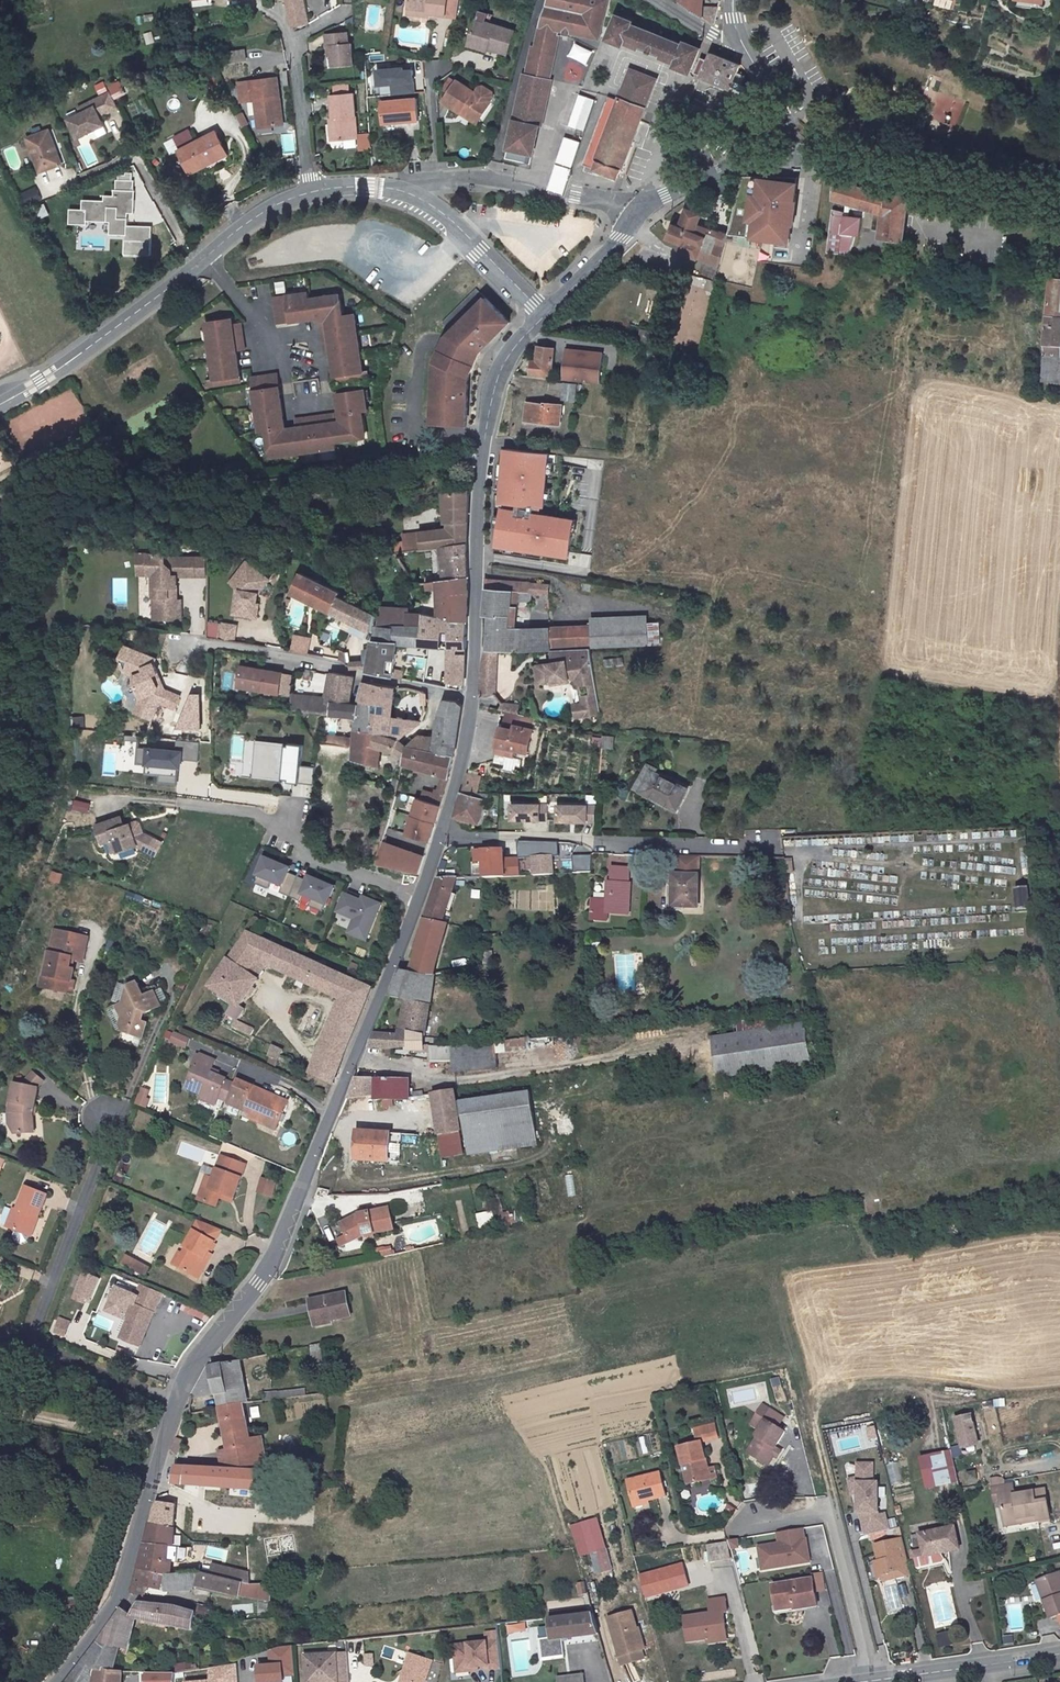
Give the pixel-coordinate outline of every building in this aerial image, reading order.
[(310,24),(305,0),(284,0),(291,29),(310,24)] [(406,10),(427,12),(427,16),(443,18),(445,6),(456,7),(457,0),(407,0),(406,10)] [(680,3),(704,18),(703,0),(680,0),(680,3)] [(456,7),(445,6),(443,18),(454,19),(456,7)] [(427,12),(406,10),(406,16),(426,19),(427,16),(427,12)] [(576,18),(563,16),(560,30),(573,33),(573,29),(576,18)] [(633,22),(618,16),(609,39),(624,45),(625,42),(676,64),(675,67),(690,72),(699,49),(684,43),(683,46),(631,25),(633,22)] [(514,33),(475,22),(469,43),(487,48),(486,50),(507,56),(514,33)] [(349,32),(327,34),(328,46),(332,46),(334,66),(355,64),(353,44),(350,44),(349,32)] [(487,48),(469,43),(468,48),(485,53),(486,50),(487,48)] [(721,47),(714,45),(712,50),(719,53),(721,47)] [(708,60),(700,57),(693,74),(740,92),(747,75),(739,72),(742,65),(711,53),(708,60)] [(247,75),(235,79),(240,96),(254,91),(261,118),(280,113),(275,95),(280,94),(272,67),(247,74),(247,75)] [(415,93),(413,70),(404,71),(404,68),(377,70),(378,85),(392,84),(393,95),(415,93)] [(656,79),(631,69),(619,99),(645,108),(656,79)] [(481,121),(493,103),(491,102),(494,97),(495,91),(485,85),(480,88),(477,93),(458,81),(457,83),(450,79),(443,89),(450,93),(444,104),(462,114),(464,111),(481,121)] [(121,81),(110,85),(115,99),(126,95),(121,81)] [(334,119),(335,139),(359,138),(355,92),(349,92),(348,84),(335,85),(335,93),(332,93),(334,119)] [(109,91),(78,108),(81,113),(67,120),(77,139),(103,124),(97,113),(101,111),(103,114),(117,107),(109,91)] [(280,94),(275,95),(280,113),(286,112),(280,94)] [(585,131),(596,100),(581,94),(569,126),(585,131)] [(609,96),(583,165),(593,169),(595,170),(617,178),(620,170),(622,170),(641,119),(645,108),(619,99),(619,100),(609,96)] [(417,98),(381,102),(383,123),(419,120),(417,98)] [(243,128),(251,124),(244,111),(236,115),(243,128)] [(481,121),(464,111),(462,114),(479,125),(481,121)] [(49,130),(29,137),(41,172),(61,165),(49,130)] [(214,132),(176,149),(187,173),(225,156),(214,132)] [(574,167),(582,141),(566,136),(559,162),(574,167)] [(295,153),(295,139),(285,138),(284,153),(295,153)] [(798,178),(742,176),(729,233),(729,234),(791,243),(798,178)] [(103,200),(82,199),(81,211),(86,211),(85,222),(109,222),(109,235),(124,235),(124,242),(152,242),(152,227),(129,227),(129,214),(135,215),(136,191),(134,191),(135,181),(116,180),(115,190),(114,190),(113,195),(104,195),(103,200)] [(910,198),(882,193),(837,180),(835,198),(847,201),(851,203),(875,211),(873,229),(881,230),(880,238),(903,241),(910,198)] [(39,187),(23,190),(26,203),(42,199),(39,187)] [(46,203),(36,207),(41,218),(51,214),(46,203)] [(834,205),(827,252),(850,255),(856,235),(860,235),(862,218),(849,216),(844,215),(846,208),(834,205)] [(702,216),(689,209),(681,226),(677,224),(671,238),(683,243),(680,250),(721,267),(729,234),(729,233),(709,228),(698,224),(702,216)] [(1052,278),(1045,354),(1059,355),(1059,279),(1052,278)] [(310,291),(289,294),(292,319),(322,316),(323,320),(331,319),(331,327),(323,328),(325,346),(334,345),(334,349),(338,381),(364,377),(360,343),(355,344),(353,323),(357,322),(356,313),(344,315),(342,298),(330,300),(329,295),(311,298),(310,291)] [(292,319),(289,294),(276,295),(279,321),(292,319)] [(510,322),(485,298),(446,337),(433,376),(431,423),(466,426),(469,377),(481,352),(510,322)] [(238,318),(212,321),(213,330),(218,329),(220,350),(216,351),(220,385),(246,381),(241,346),(250,345),(248,327),(239,328),(239,324),(238,318)] [(556,347),(537,345),(535,360),(532,360),(531,374),(551,377),(556,347)] [(603,356),(568,352),(563,381),(599,385),(603,356)] [(1045,354),(1042,381),(1059,383),(1059,355),(1045,354)] [(282,375),(257,378),(258,391),(284,387),(282,375)] [(576,385),(550,383),(549,391),(562,393),(561,401),(574,402),(576,385)] [(284,387),(258,391),(263,431),(270,430),(273,453),(283,451),(284,456),(307,453),(307,449),(327,446),(328,451),(337,449),(336,443),(355,440),(354,436),(365,435),(362,413),(369,412),(366,391),(340,394),(342,414),(343,422),(324,424),(323,416),(305,419),(306,427),(299,428),(299,434),(290,435),(284,387)] [(544,405),(527,403),(524,422),(559,426),(561,406),(544,404),(544,405)] [(342,414),(323,416),(324,424),(343,422),(342,414)] [(305,419),(298,420),(299,428),(306,427),(305,419)] [(545,488),(547,473),(548,462),(549,453),(505,449),(504,462),(501,492),(500,503),(517,504),(516,511),(502,509),(500,516),(498,528),(496,546),(504,547),(542,553),(568,558),(572,532),(567,531),(569,520),(540,515),(533,514),(534,506),(541,507),(544,507),(544,499),(545,488)] [(501,492),(504,462),(499,462),(494,491),(501,492)] [(468,491),(446,494),(448,536),(420,539),(421,550),(441,547),(466,544),(467,511),(468,491)] [(540,515),(541,507),(534,506),(533,514),(540,515)] [(466,544),(441,547),(444,581),(467,578),(466,561),(466,544)] [(542,553),(504,547),(503,552),(541,558),(542,553)] [(167,550),(139,550),(139,563),(150,563),(150,571),(154,571),(153,600),(160,600),(160,616),(181,616),(181,597),(177,597),(178,573),(195,573),(196,554),(167,553),(167,550)] [(208,554),(196,554),(195,573),(208,573),(208,565),(208,556),(208,554)] [(150,563),(139,563),(139,571),(150,571),(150,563)] [(267,579),(244,563),(228,585),(235,589),(238,592),(236,603),(239,603),(237,617),(255,619),(257,605),(255,605),(256,594),(267,579)] [(341,594),(300,574),(290,594),(331,614),(339,598),(341,594)] [(467,578),(426,583),(427,590),(438,589),(437,618),(467,624),(467,605),(468,596),(467,578)] [(549,584),(483,580),(483,591),(486,591),(484,607),(483,617),(489,618),(487,650),(487,652),(495,652),(519,653),(550,651),(550,648),(549,624),(508,625),(509,590),(548,595),(549,584)] [(238,592),(235,589),(231,616),(237,617),(239,603),(236,603),(238,592)] [(376,615),(339,598),(331,614),(372,633),(374,626),(376,615)] [(408,612),(382,608),(378,627),(392,629),(392,626),(422,629),(423,615),(408,614),(408,612)] [(437,618),(423,615),(422,629),(392,626),(392,629),(378,627),(376,627),(366,673),(391,678),(396,644),(449,648),(447,688),(458,690),(463,689),(464,666),(465,647),(466,647),(467,624),(437,618)] [(647,621),(590,622),(590,625),(588,646),(647,643),(647,621)] [(590,625),(549,624),(550,648),(588,646),(590,625)] [(235,628),(220,625),(218,641),(233,643),(235,628)] [(292,650),(311,654),(314,637),(295,633),(292,650)] [(157,660),(126,647),(122,659),(131,663),(127,673),(135,676),(140,688),(137,689),(140,697),(137,706),(151,711),(154,703),(157,704),(174,711),(180,697),(160,689),(155,676),(159,674),(155,665),(157,660)] [(588,649),(561,650),(564,662),(552,664),(536,667),(539,684),(549,683),(574,678),(575,682),(578,687),(586,686),(588,695),(580,696),(581,705),(583,716),(584,721),(591,720),(590,715),(599,714),(589,654),(588,649)] [(487,650),(484,651),(482,657),(480,672),(480,683),(493,683),(495,652),(487,652),(487,650)] [(561,650),(550,651),(552,664),(564,662),(561,650)] [(366,668),(366,660),(351,660),(351,651),(341,651),(341,662),(352,662),(352,668),(366,668)] [(624,656),(605,659),(606,666),(625,663),(624,656)] [(131,663),(122,659),(119,666),(127,673),(131,663)] [(255,669),(241,668),(239,684),(252,686),(251,691),(280,695),(282,673),(263,671),(263,673),(255,672),(255,669)] [(353,677),(332,673),(325,704),(308,702),(306,705),(306,713),(329,716),(330,702),(349,704),(353,677)] [(574,678),(549,683),(550,687),(575,682),(574,678)] [(395,688),(364,682),(357,705),(371,707),(369,736),(399,740),(419,724),(419,722),(391,718),(395,688)] [(493,683),(480,683),(479,695),(492,696),(493,683)] [(407,712),(427,714),(430,691),(409,689),(407,712)] [(199,698),(199,730),(214,730),(214,698),(199,698)] [(308,702),(301,701),(297,712),(306,713),(306,705),(308,702)] [(457,704),(443,701),(436,724),(434,739),(425,738),(416,737),(406,746),(452,757),(460,709),(457,704)] [(349,704),(330,702),(329,716),(356,718),(354,733),(369,736),(371,707),(357,705),(349,704)] [(151,711),(137,706),(134,713),(151,720),(157,704),(154,703),(151,711)] [(517,707),(501,703),(499,712),(506,714),(515,716),(517,707)] [(581,705),(573,706),(575,717),(583,716),(581,705)] [(515,716),(506,714),(503,728),(514,730),(518,717),(515,716)] [(535,721),(518,717),(514,730),(503,728),(502,728),(495,753),(514,758),(516,751),(526,754),(535,721)] [(603,746),(603,747),(614,747),(615,731),(602,729),(604,738),(603,746)] [(369,736),(354,733),(352,749),(349,779),(365,784),(369,770),(378,772),(381,749),(394,752),(403,758),(406,746),(405,748),(401,743),(399,740),(369,736)] [(350,740),(319,736),(318,745),(348,749),(350,740)] [(175,751),(138,747),(136,763),(146,764),(145,773),(158,774),(158,782),(174,784),(177,760),(197,762),(199,743),(176,741),(175,751)] [(277,745),(255,743),(252,780),(282,783),(282,781),(287,782),(287,784),(313,786),(315,768),(301,767),(303,747),(288,745),(288,748),(277,747),(277,745)] [(452,757),(406,746),(403,758),(401,764),(448,778),(452,757)] [(526,754),(516,751),(514,758),(524,761),(526,754)] [(688,790),(652,772),(642,793),(677,811),(688,790)] [(478,777),(465,774),(465,778),(461,792),(476,792),(478,777)] [(441,799),(423,792),(406,846),(380,841),(373,866),(418,875),(441,799)] [(485,799),(461,792),(453,817),(477,823),(485,799)] [(77,799),(75,810),(89,813),(91,802),(77,799)] [(547,804),(512,803),(511,819),(547,819),(547,804)] [(597,805),(558,804),(558,820),(595,821),(597,805)] [(97,823),(99,827),(87,833),(95,851),(91,861),(104,866),(108,856),(104,847),(116,842),(113,837),(122,833),(111,809),(94,817),(97,823)] [(97,823),(85,828),(87,833),(99,827),(97,823)] [(552,873),(551,855),(558,855),(557,842),(519,842),(519,843),(517,843),(518,856),(530,856),(531,874),(552,873)] [(519,875),(518,864),(503,865),(503,857),(502,847),(474,849),(475,860),(482,860),(483,877),(519,875)] [(682,855),(682,871),(705,871),(705,855),(682,855)] [(518,864),(518,856),(503,857),(503,865),(518,864)] [(247,883),(254,885),(262,859),(254,857),(247,883)] [(290,897),(298,878),(288,874),(291,868),(266,857),(258,876),(260,877),(257,884),(268,889),(271,882),(283,887),(281,893),(290,897)] [(593,858),(578,859),(578,872),(593,871),(593,858)] [(629,869),(613,868),(612,884),(610,884),(609,902),(594,902),(593,921),(610,921),(610,914),(631,915),(631,885),(628,885),(629,869)] [(54,870),(52,881),(62,882),(64,872),(54,870)] [(309,883),(298,878),(290,897),(300,902),(303,895),(314,900),(311,907),(323,912),(325,906),(328,907),(336,886),(312,876),(309,883)] [(698,877),(674,876),(673,892),(673,908),(678,908),(697,909),(698,877)] [(439,879),(429,905),(425,919),(420,935),(409,973),(412,974),(425,976),(427,976),(433,975),(447,924),(441,923),(445,911),(446,909),(457,878),(439,879)] [(1018,887),(1019,908),(1035,908),(1034,887),(1018,887)] [(673,892),(668,891),(667,912),(673,912),(678,912),(678,908),(673,908),(673,892)] [(364,904),(345,895),(338,912),(355,920),(349,933),(366,941),(382,906),(366,899),(364,904)] [(56,919),(54,928),(70,933),(72,923),(56,919)] [(51,941),(44,971),(56,975),(55,978),(67,981),(69,976),(74,978),(76,970),(71,969),(74,959),(69,957),(72,947),(83,950),(90,927),(72,923),(70,933),(54,928),(51,941)] [(330,971),(247,933),(236,949),(256,957),(256,960),(265,965),(325,993),(329,995),(343,965),(334,961),(330,971)] [(46,940),(38,974),(55,978),(56,975),(44,971),(51,941),(46,940)] [(256,957),(236,949),(228,961),(226,959),(207,988),(233,1003),(226,1014),(235,1019),(241,1008),(236,1005),(265,965),(256,960),(256,957)] [(485,951),(486,965),(495,964),(494,951),(485,951)] [(616,991),(636,991),(636,970),(642,970),(642,952),(616,952),(616,991)] [(349,967),(343,965),(329,995),(340,1000),(308,1075),(330,1087),(350,1042),(371,991),(344,978),(349,967)] [(409,973),(400,971),(389,998),(406,999),(412,974),(409,973)] [(425,976),(412,974),(406,999),(397,1034),(373,1035),(368,1048),(388,1050),(408,1047),(407,1035),(423,1036),(428,1014),(455,1012),(456,1006),(485,1002),(483,987),(475,989),(473,977),(426,983),(427,976),(425,976)] [(144,1015),(163,1006),(157,992),(148,995),(143,992),(145,990),(141,982),(130,985),(124,1002),(118,1004),(123,1015),(118,1024),(120,1029),(141,1037),(148,1022),(143,1019),(144,1015)] [(110,1006),(118,1024),(123,1015),(118,1004),(110,1006)] [(235,1021),(231,1026),(246,1035),(250,1030),(235,1021)] [(718,1077),(811,1062),(805,1022),(712,1037),(718,1077)] [(454,1029),(442,1028),(440,1047),(451,1046),(452,1046),(454,1029)] [(191,1038),(177,1031),(171,1043),(185,1050),(191,1038)] [(423,1036),(407,1035),(408,1047),(408,1051),(423,1050),(424,1060),(429,1060),(452,1060),(451,1046),(440,1047),(423,1047),(423,1036)] [(495,1053),(550,1047),(549,1036),(494,1042),(495,1053)] [(454,1071),(497,1066),(495,1053),(494,1042),(457,1047),(452,1046),(454,1071)] [(270,1046),(264,1055),(274,1062),(280,1051),(270,1046)] [(223,1083),(207,1075),(212,1065),(198,1058),(183,1089),(198,1095),(196,1100),(211,1108),(223,1083)] [(33,1069),(22,1082),(34,1085),(33,1087),(42,1079),(33,1069)] [(11,1079),(4,1107),(10,1108),(9,1128),(27,1127),(27,1111),(33,1087),(34,1085),(22,1082),(11,1079)] [(375,1081),(354,1079),(346,1098),(374,1095),(376,1097),(375,1081)] [(407,1081),(382,1081),(375,1081),(376,1097),(379,1101),(397,1098),(398,1100),(408,1099),(407,1081)] [(247,1117),(274,1130),(286,1105),(239,1083),(235,1089),(233,1087),(222,1110),(236,1116),(239,1109),(249,1114),(247,1117)] [(152,1090),(145,1088),(142,1095),(149,1098),(152,1090)] [(455,1091),(433,1094),(440,1135),(461,1132),(455,1091)] [(530,1093),(462,1104),(467,1133),(470,1158),(538,1147),(534,1122),(530,1093)] [(149,1098),(142,1095),(139,1103),(149,1107),(152,1099),(149,1098)] [(247,1117),(245,1122),(271,1135),(274,1130),(247,1117)] [(390,1133),(359,1131),(357,1160),(389,1163),(390,1133)] [(201,1186),(195,1199),(215,1207),(219,1197),(221,1192),(231,1197),(245,1166),(224,1157),(220,1169),(216,1168),(212,1178),(208,1189),(201,1186)] [(206,1176),(201,1186),(208,1189),(212,1178),(206,1176)] [(258,1193),(275,1198),(280,1182),(263,1177),(258,1193)] [(17,1202),(8,1220),(31,1231),(51,1190),(29,1180),(17,1202)] [(221,1192),(219,1197),(230,1202),(231,1197),(221,1192)] [(14,1200),(6,1219),(8,1220),(17,1202),(14,1200)] [(354,1209),(334,1218),(341,1233),(356,1226),(357,1231),(385,1226),(381,1205),(354,1209)] [(494,1211),(477,1214),(480,1228),(497,1224),(494,1211)] [(516,1222),(515,1212),(499,1213),(499,1223),(516,1222)] [(220,1232),(198,1222),(192,1234),(214,1245),(220,1232)] [(181,1261),(176,1270),(199,1283),(209,1265),(205,1262),(208,1256),(214,1245),(192,1234),(183,1251),(186,1252),(181,1261)] [(379,1247),(380,1256),(395,1254),(394,1246),(379,1247)] [(208,1256),(205,1262),(209,1265),(213,1259),(208,1256)] [(175,1257),(170,1268),(176,1270),(181,1261),(175,1257)] [(128,1260),(123,1269),(134,1274),(136,1275),(140,1266),(128,1260)] [(151,1271),(140,1266),(136,1275),(147,1281),(151,1271)] [(95,1307),(103,1277),(85,1272),(76,1301),(95,1307)] [(3,1297),(12,1280),(0,1274),(0,1296),(3,1297)] [(146,1286),(140,1298),(164,1309),(170,1298),(146,1286)] [(346,1293),(309,1300),(314,1322),(331,1319),(332,1320),(351,1316),(346,1293)] [(134,1304),(127,1318),(132,1320),(122,1338),(145,1349),(164,1309),(140,1298),(137,1305),(134,1304)] [(188,1305),(186,1312),(205,1320),(208,1313),(188,1305)] [(60,1316),(54,1332),(67,1336),(73,1321),(60,1316)] [(127,1318),(118,1336),(122,1338),(132,1320),(127,1318)] [(331,1319),(314,1322),(315,1327),(332,1323),(332,1320),(331,1319)] [(324,1344),(313,1345),(314,1364),(325,1363),(324,1344)] [(217,1365),(208,1367),(191,1396),(210,1395),(212,1407),(222,1406),(243,1404),(248,1403),(239,1362),(217,1365)] [(264,1398),(307,1396),(307,1389),(264,1391),(264,1398)] [(996,1399),(996,1407),(1007,1406),(1007,1398),(996,1399)] [(287,1399),(279,1399),(280,1409),(289,1408),(287,1399)] [(243,1404),(222,1406),(228,1449),(221,1450),(224,1468),(257,1470),(264,1470),(259,1436),(250,1437),(243,1404)] [(254,1418),(263,1416),(261,1407),(253,1408),(254,1418)] [(791,1427),(776,1412),(769,1419),(784,1433),(791,1427)] [(979,1447),(969,1416),(949,1422),(959,1454),(979,1447)] [(756,1433),(743,1445),(760,1462),(768,1454),(773,1448),(786,1436),(784,1433),(769,1419),(755,1432),(756,1433)] [(701,1442),(717,1437),(714,1426),(695,1431),(698,1442),(701,1442)] [(869,1440),(880,1438),(878,1426),(868,1428),(869,1440)] [(172,1453),(181,1455),(184,1439),(175,1437),(172,1453)] [(679,1447),(689,1486),(708,1481),(718,1479),(716,1469),(709,1470),(706,1461),(701,1442),(698,1442),(679,1447)] [(773,1448),(768,1454),(772,1458),(778,1452),(773,1448)] [(953,1485),(948,1456),(925,1459),(929,1488),(953,1485)] [(900,1484),(899,1462),(891,1463),(892,1484),(900,1484)] [(876,1512),(876,1464),(855,1464),(856,1512),(876,1512)] [(222,1469),(175,1466),(171,1485),(255,1490),(257,1470),(224,1468),(222,1468),(222,1469)] [(662,1473),(628,1480),(634,1506),(650,1502),(668,1498),(662,1473)] [(998,1487),(992,1487),(995,1503),(1001,1502),(999,1493),(1015,1491),(1014,1484),(998,1487)] [(1015,1491),(999,1493),(1001,1502),(1005,1526),(1019,1524),(1018,1519),(1037,1516),(1038,1522),(1049,1520),(1044,1490),(1015,1495),(1015,1491)] [(174,1507),(156,1505),(154,1510),(152,1522),(150,1522),(148,1529),(140,1559),(137,1570),(171,1576),(172,1561),(177,1562),(178,1545),(174,1545),(176,1526),(171,1525),(164,1525),(174,1507)] [(1037,1516),(1018,1519),(1019,1524),(1038,1522),(1037,1516)] [(594,1568),(610,1564),(599,1523),(570,1530),(578,1559),(591,1555),(594,1568)] [(954,1526),(919,1532),(923,1555),(944,1551),(958,1548),(954,1526)] [(762,1548),(765,1572),(811,1566),(807,1531),(780,1534),(782,1545),(762,1548)] [(902,1537),(874,1543),(881,1573),(909,1567),(902,1537)] [(741,1538),(730,1540),(731,1549),(742,1548),(741,1538)] [(709,1561),(729,1558),(726,1542),(706,1546),(709,1561)] [(944,1551),(923,1555),(925,1565),(946,1560),(948,1559),(944,1551)] [(257,1569),(216,1562),(213,1575),(254,1583),(257,1569)] [(594,1568),(600,1590),(616,1586),(610,1564),(594,1568)] [(883,1580),(911,1574),(909,1567),(881,1573),(883,1580)] [(171,1576),(137,1570),(135,1580),(131,1594),(144,1596),(146,1586),(170,1592),(190,1590),(193,1589),(198,1585),(274,1601),(275,1586),(261,1585),(261,1583),(254,1583),(213,1575),(195,1572),(171,1576)] [(821,1590),(827,1589),(824,1572),(817,1573),(821,1590)] [(1041,1578),(1047,1599),(1043,1601),(1049,1618),(1059,1615),(1059,1572),(1041,1578)] [(813,1578),(772,1585),(776,1606),(794,1603),(795,1608),(816,1605),(813,1578)] [(1041,1578),(1036,1580),(1043,1601),(1047,1599),(1041,1578)] [(577,1582),(577,1594),(587,1594),(587,1582),(577,1582)] [(708,1615),(683,1618),(686,1642),(706,1640),(706,1637),(725,1635),(722,1613),(726,1612),(725,1599),(707,1602),(708,1615)] [(175,1608),(140,1603),(132,1616),(123,1609),(98,1642),(119,1647),(128,1649),(136,1620),(193,1632),(195,1614),(175,1608)] [(794,1603),(776,1606),(777,1611),(795,1608),(794,1603)] [(608,1619),(621,1666),(642,1660),(639,1649),(634,1630),(636,1630),(631,1612),(608,1619)] [(599,1634),(593,1613),(547,1618),(550,1636),(539,1637),(541,1657),(563,1655),(561,1639),(589,1636),(599,1634)] [(508,1625),(509,1633),(528,1631),(527,1623),(508,1625)] [(634,1630),(639,1649),(644,1648),(639,1629),(636,1630),(634,1630)] [(937,1636),(941,1647),(954,1643),(950,1631),(937,1636)] [(498,1640),(458,1645),(461,1669),(478,1667),(484,1666),(485,1669),(501,1667),(498,1640)] [(98,1642),(90,1654),(72,1677),(69,1681),(121,1681),(122,1671),(112,1671),(119,1647),(98,1642)] [(458,1645),(453,1646),(457,1672),(478,1670),(478,1667),(461,1669),(458,1645)] [(270,1649),(271,1665),(257,1665),(258,1681),(283,1681),(282,1676),(295,1675),(294,1648),(270,1649)] [(431,1659),(409,1652),(399,1681),(424,1681),(431,1659)] [(345,1653),(304,1654),(304,1681),(345,1681),(345,1653)] [(240,1669),(212,1671),(213,1681),(240,1681),(240,1669)] [(170,1673),(142,1672),(141,1681),(171,1681),(170,1673)] [(557,1675),(558,1681),(585,1681),(584,1672),(557,1675)]
